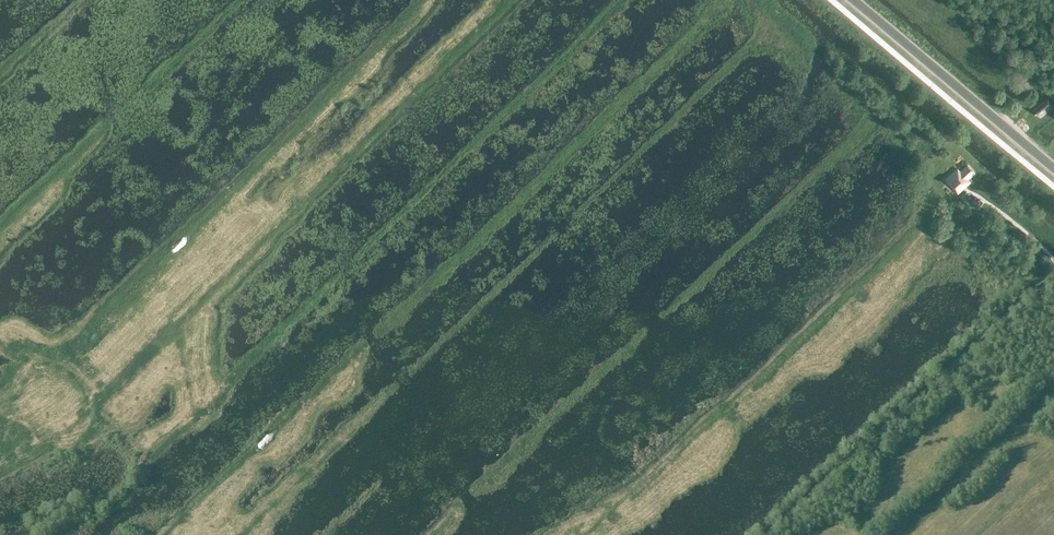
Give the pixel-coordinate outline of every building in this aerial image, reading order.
[(1033,109),(1040,117),(1053,106),(1047,98),(1033,109)] [(958,169),(946,180),(958,193),(970,182),(967,179),(974,173),(967,165),(960,171),(958,169)] [(970,202),(978,208),(983,202),(976,195),(970,202)]
